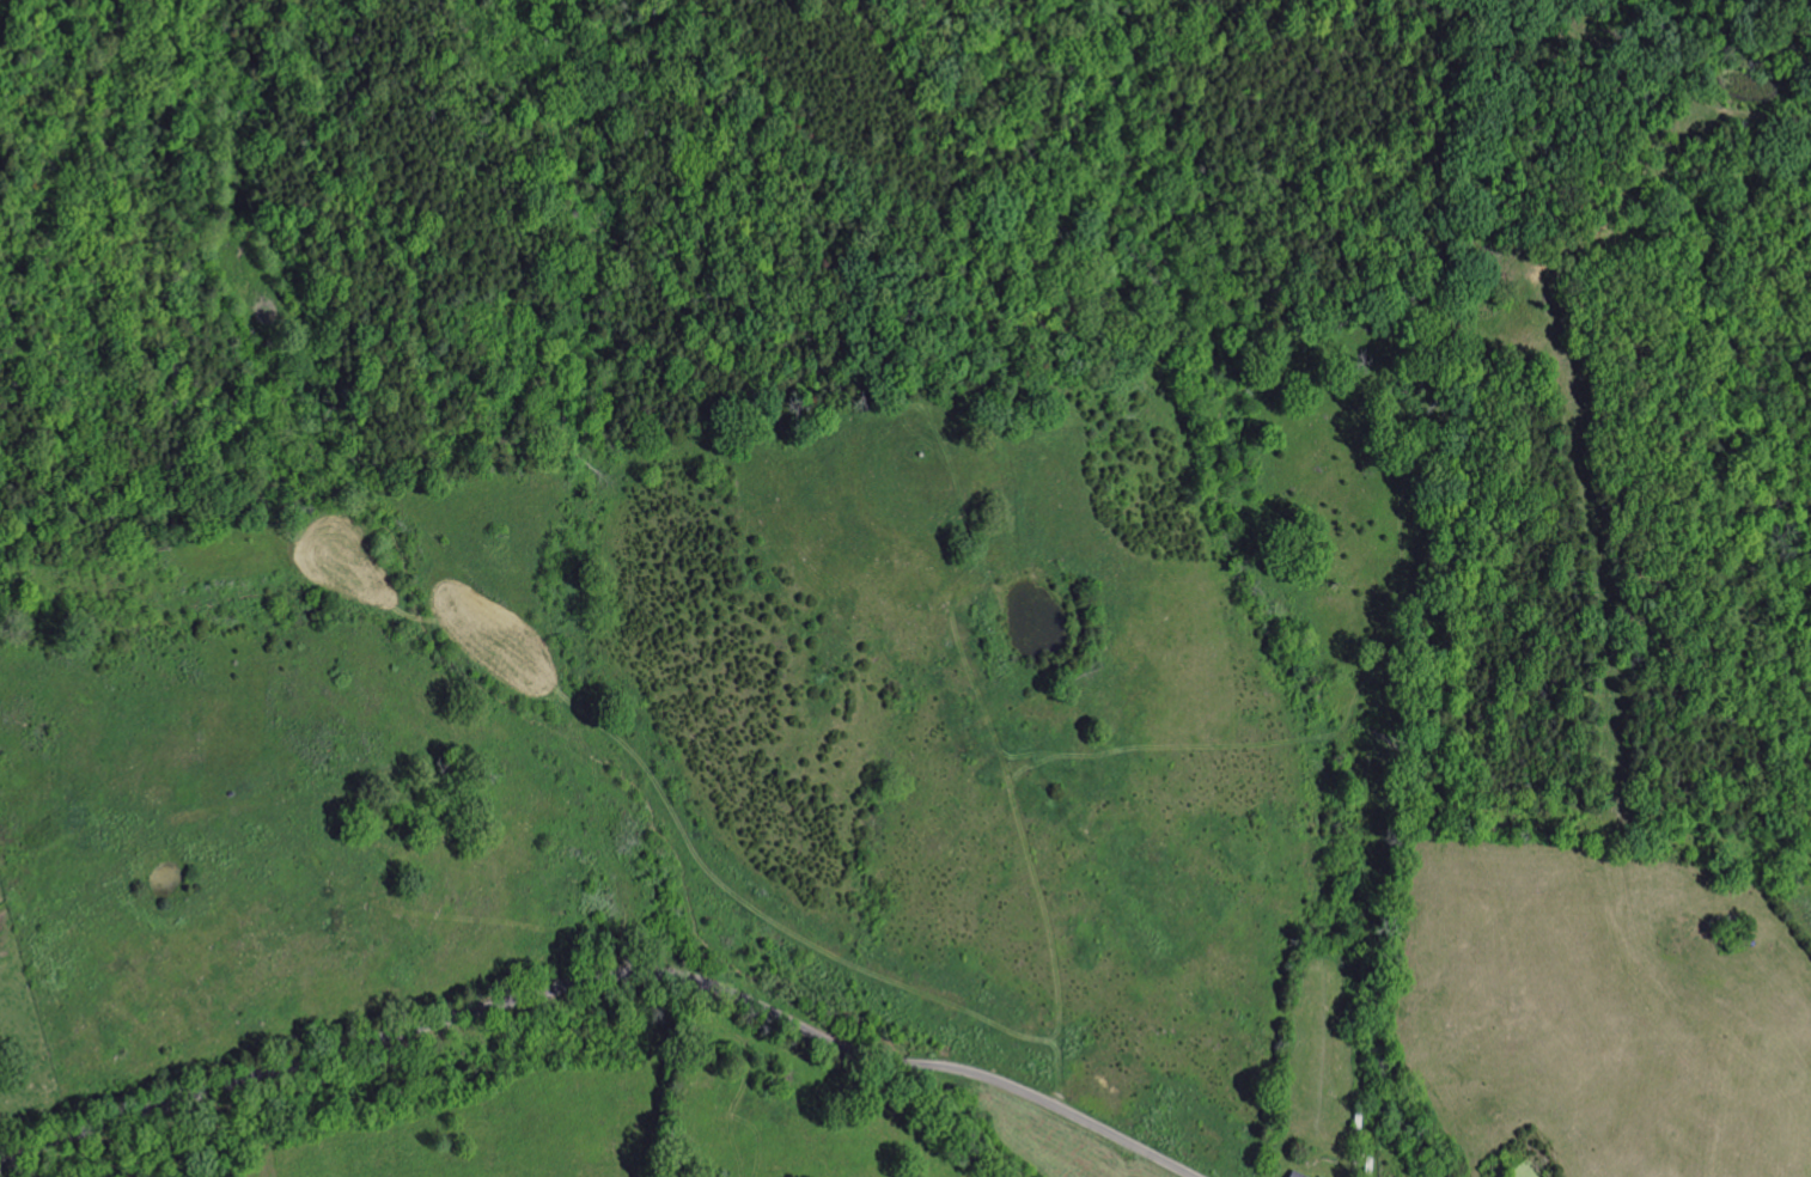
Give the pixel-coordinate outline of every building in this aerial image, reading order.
[(1288,1169),(1285,1176),(1306,1176),(1288,1169)]
